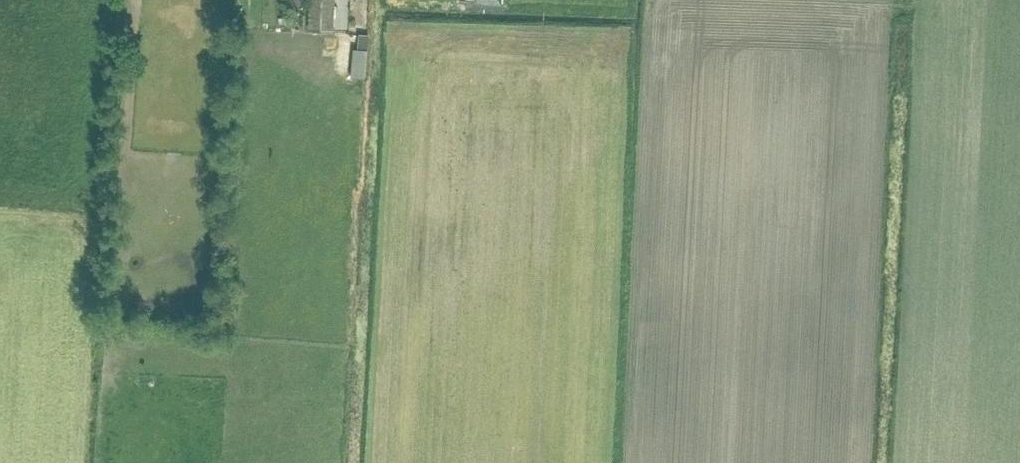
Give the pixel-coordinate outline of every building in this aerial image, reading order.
[(307,30),(333,31),(335,0),(309,0),(307,30)] [(368,48),(369,33),(359,32),(357,47),(368,48)]
